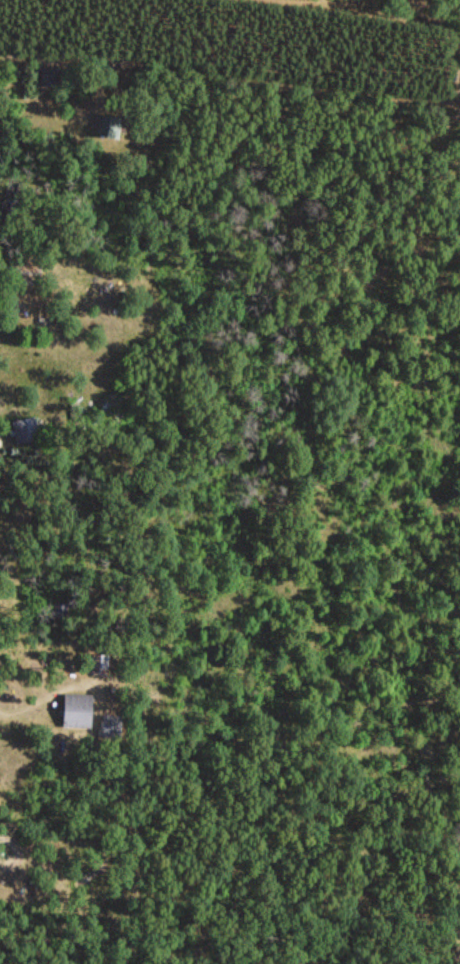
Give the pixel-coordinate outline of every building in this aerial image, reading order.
[(116,137),(116,116),(102,116),(102,137),(116,137)] [(37,259),(10,259),(10,284),(37,284),(37,259)] [(11,420),(15,443),(40,438),(35,414),(11,420)] [(91,673),(108,673),(108,653),(91,654),(91,673)] [(92,726),(92,693),(61,693),(61,726),(92,726)] [(122,737),(122,714),(101,714),(101,737),(122,737)]
